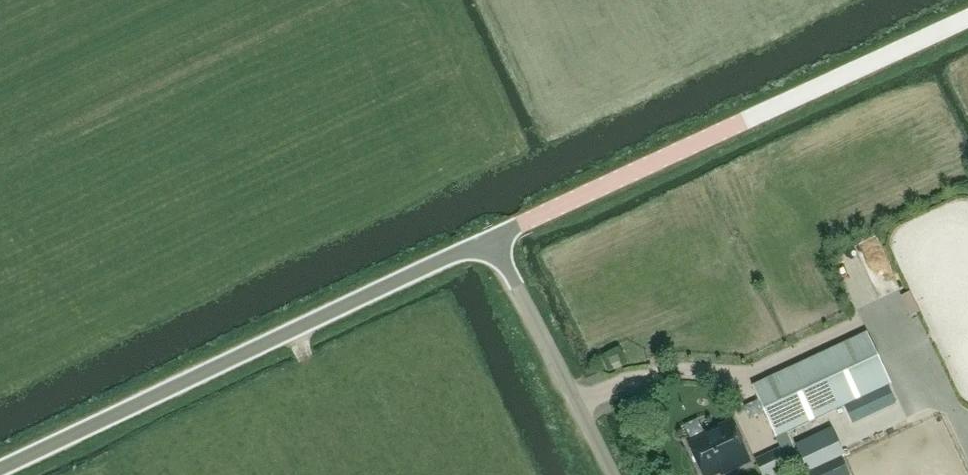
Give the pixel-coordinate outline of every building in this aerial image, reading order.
[(752,387),(776,438),(891,384),(867,334),(752,387)] [(608,360),(611,366),(620,362),(618,356),(608,360)] [(709,432),(714,442),(693,451),(689,444),(688,444),(702,474),(714,474),(723,471),(724,467),(731,464),(734,469),(749,461),(731,422),(709,432)]
